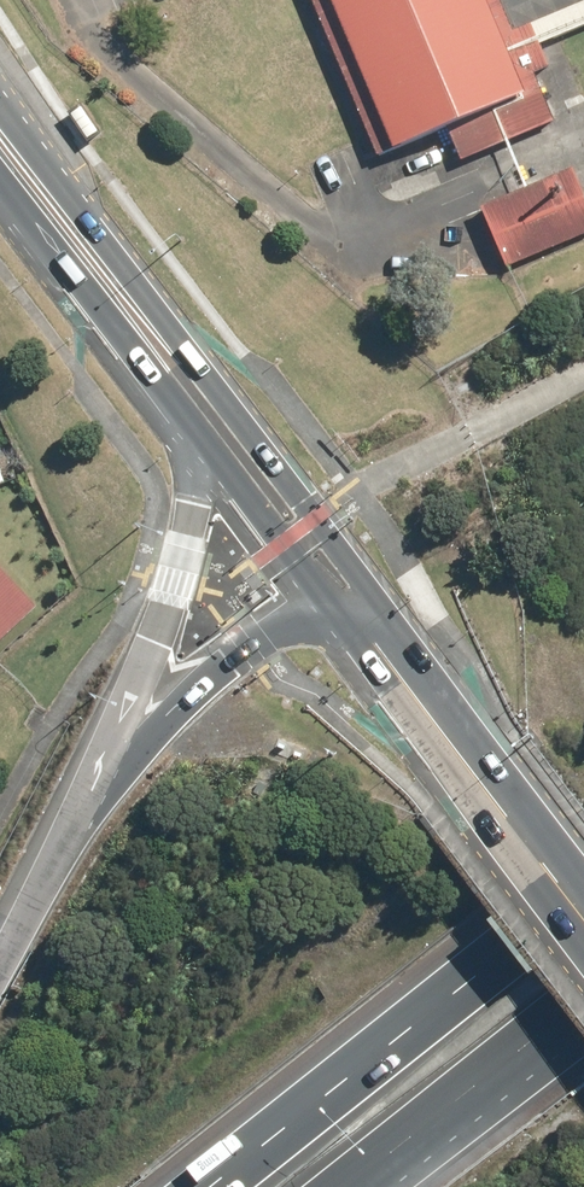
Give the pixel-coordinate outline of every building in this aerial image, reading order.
[(483,0),(331,0),(395,152),(524,97),(483,0)] [(76,111),(92,138),(105,130),(88,103),(76,111)] [(482,208),(508,270),(583,238),(583,182),(578,167),(482,208)] [(0,560),(0,644),(42,605),(0,560)]
